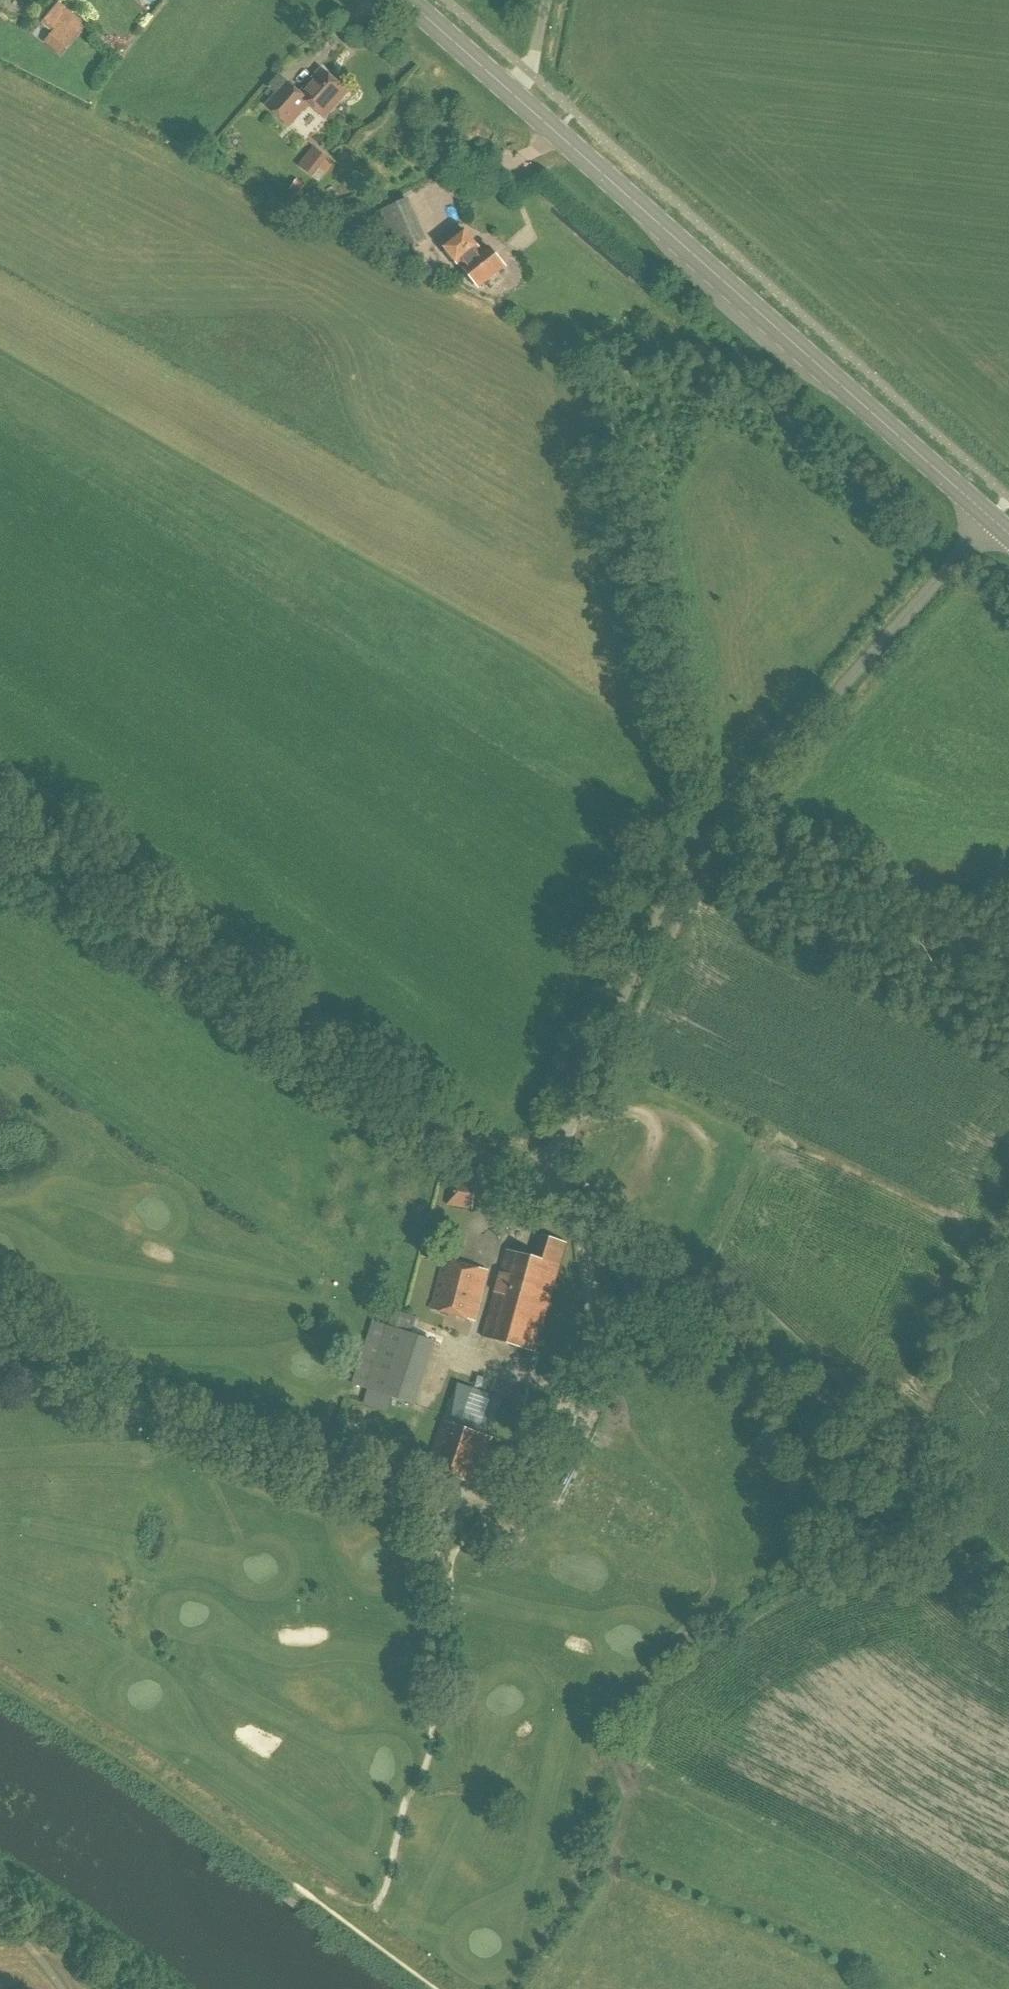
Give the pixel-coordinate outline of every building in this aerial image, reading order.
[(60,56),(79,33),(50,9),(42,20),(53,29),(42,42),(60,56)] [(324,118),(347,91),(322,69),(301,93),(286,80),(264,106),(289,128),(309,105),(324,118)] [(313,148),(299,166),(313,177),(319,169),(325,161),(327,159),(313,148)] [(399,253),(428,240),(409,198),(380,211),(399,253)] [(482,253),(463,229),(443,246),(459,266),(461,264),(479,287),(505,267),(489,247),(482,253)] [(477,1182),(452,1178),(448,1204),(472,1208),(477,1182)] [(535,1352),(566,1243),(541,1236),(535,1258),(506,1250),(482,1337),(535,1352)] [(475,1321),(489,1271),(443,1258),(430,1309),(475,1321)] [(416,1405),(436,1343),(372,1321),(351,1384),(416,1405)] [(446,1422),(444,1421),(443,1423),(427,1467),(429,1468),(428,1469),(477,1485),(492,1438),(505,1402),(458,1386),(446,1422)]
